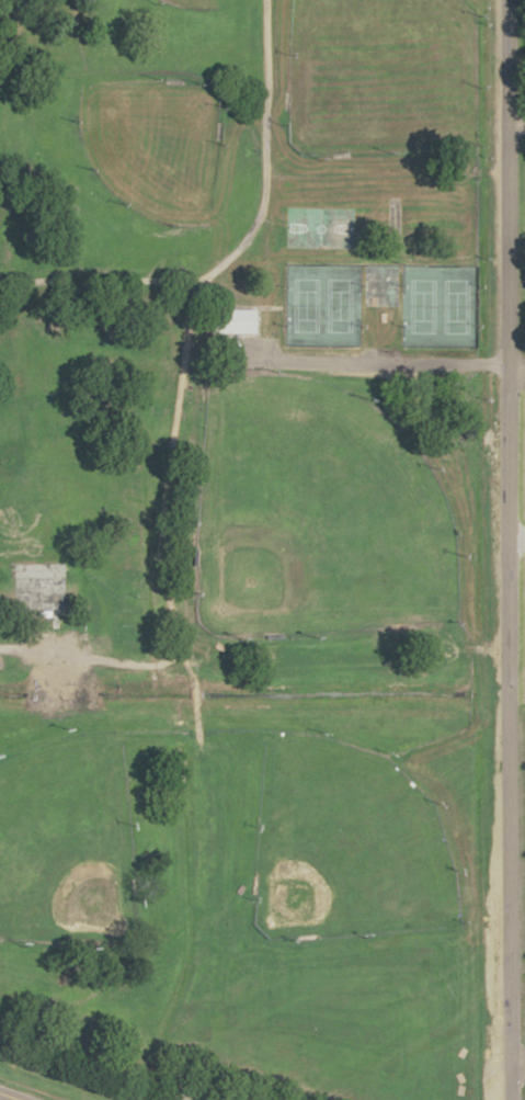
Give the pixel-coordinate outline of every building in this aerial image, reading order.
[(66,612),(65,564),(17,565),(19,613),(66,612)]
